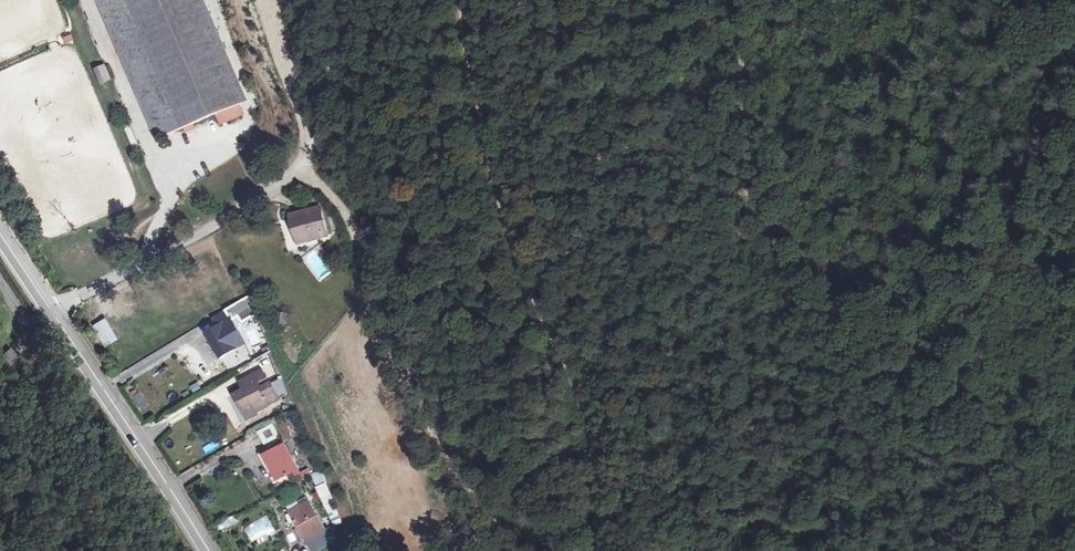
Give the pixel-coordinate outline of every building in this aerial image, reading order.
[(159,139),(240,104),(235,93),(241,90),(203,0),(102,0),(159,139)] [(106,66),(98,70),(103,82),(111,79),(106,66)] [(320,207),(294,214),(302,242),(328,234),(320,207)] [(302,242),(294,214),(289,215),(296,243),(302,242)] [(279,222),(288,251),(297,248),(288,219),(279,222)] [(253,306),(249,296),(213,317),(218,327),(207,333),(221,356),(233,350),(231,348),(240,343),(227,322),(253,306)] [(104,348),(118,341),(107,319),(93,326),(104,348)] [(182,338),(128,367),(133,377),(188,348),(182,338)] [(11,347),(5,352),(14,363),(21,357),(11,347)] [(234,395),(242,412),(253,407),(256,412),(284,397),(277,380),(268,384),(261,370),(246,378),(250,387),(242,391),(234,395)] [(250,387),(246,378),(238,382),(242,391),(250,387)] [(141,392),(132,396),(140,411),(148,407),(141,392)] [(253,407),(242,412),(245,418),(256,412),(253,407)] [(259,431),(266,444),(280,437),(273,423),(259,431)] [(295,470),(299,468),(292,456),(291,457),(284,444),(271,451),(265,455),(277,478),(278,480),(295,470)] [(274,480),(277,478),(265,455),(271,451),(270,449),(260,454),(274,480)] [(303,477),(311,473),(308,467),(300,471),(301,472),(303,477)] [(315,486),(325,482),(321,471),(311,475),(315,486)] [(326,482),(318,486),(334,524),(342,520),(326,482)] [(300,505),(309,499),(306,495),(297,500),(300,505)] [(300,505),(290,511),(313,550),(320,550),(338,539),(332,531),(335,529),(333,525),(326,529),(309,499),(300,505)]
